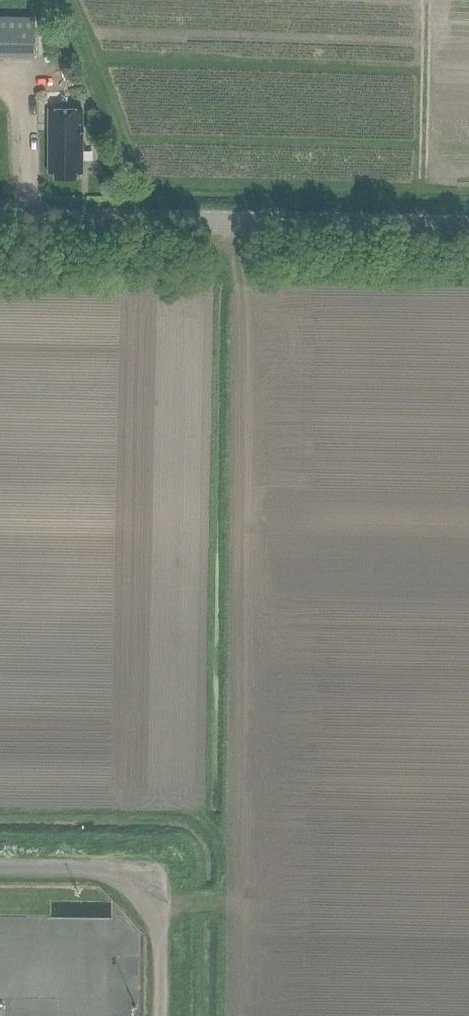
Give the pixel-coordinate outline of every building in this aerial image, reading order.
[(32,60),(32,20),(0,20),(0,60),(32,60)] [(82,174),(82,110),(48,110),(48,174),(54,174),(54,180),(75,180),(75,174),(82,174)]
